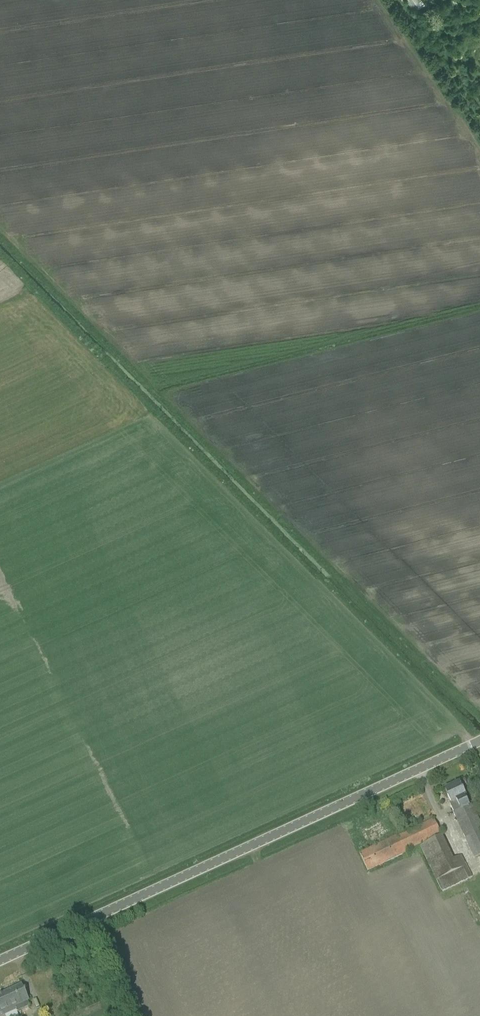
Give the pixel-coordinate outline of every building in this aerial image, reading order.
[(412,10),(419,7),(416,0),(407,0),(412,10)] [(470,802),(468,803),(466,797),(464,793),(460,784),(445,791),(450,800),(452,804),(451,806),(453,810),(475,858),(479,856),(479,823),(470,802)] [(360,854),(368,872),(406,854),(405,853),(442,836),(434,820),(398,837),(398,836),(360,854)] [(442,893),(443,892),(472,878),(462,857),(454,860),(443,837),(419,847),(442,893)] [(26,995),(22,986),(0,996),(0,1015),(6,1015),(17,1011),(18,1013),(30,1008),(28,1003),(29,1002),(26,995)]
